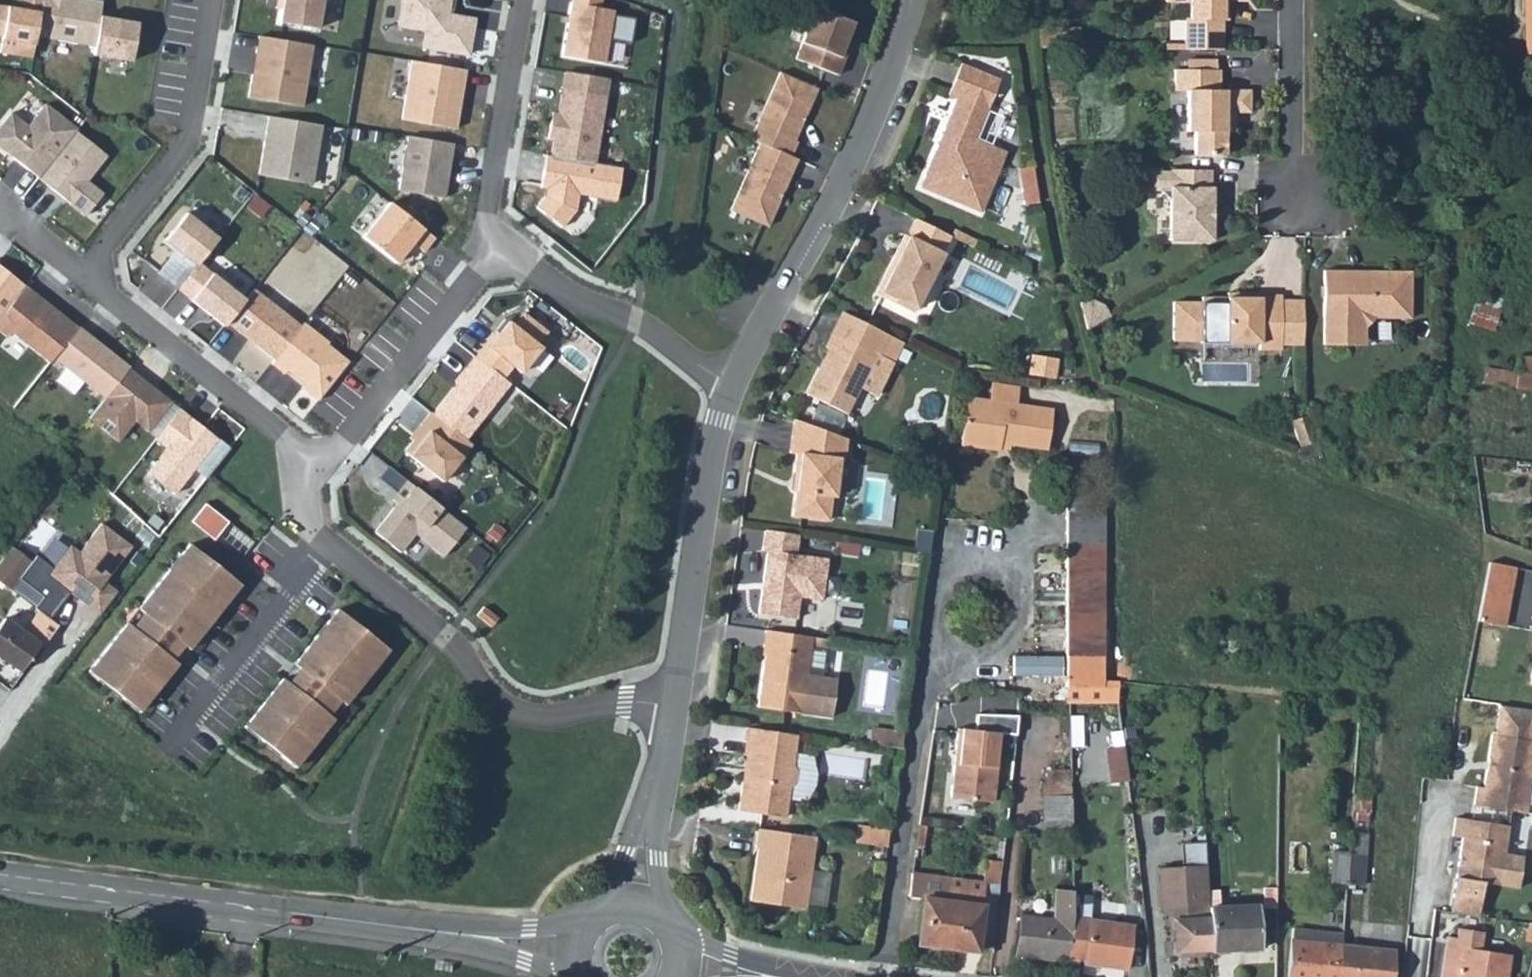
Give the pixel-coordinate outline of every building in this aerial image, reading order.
[(0,5),(0,34),(3,34),(0,50),(0,52),(32,57),(35,35),(41,0),(24,0),(22,8),(0,5)] [(35,35),(95,45),(100,15),(102,1),(97,0),(41,0),(35,35)] [(279,25),(316,31),(321,0),(283,0),(279,25)] [(323,26),(330,27),(332,9),(341,11),(342,0),(326,0),(323,26)] [(398,27),(425,31),(422,50),(468,57),(474,21),(450,17),(453,0),(402,0),(398,27)] [(562,59),(603,66),(607,43),(630,46),(634,22),(612,18),(612,14),(599,12),(601,0),(572,0),(562,59)] [(1221,50),(1221,20),(1222,2),(1227,3),(1247,3),(1247,0),(1164,0),(1169,5),(1190,4),(1190,19),(1185,19),(1185,43),(1185,50),(1221,50)] [(1525,54),(1531,54),(1531,0),(1524,0),(1525,54)] [(854,24),(815,7),(800,43),(803,44),(796,60),(836,77),(844,59),(840,57),(854,24)] [(138,22),(100,15),(95,45),(93,55),(131,61),(138,22)] [(312,47),(258,38),(247,100),(301,109),(312,47)] [(467,72),(412,63),(402,121),(457,130),(467,72)] [(954,192),(950,202),(981,214),(1005,154),(976,142),(1000,81),(961,66),(948,96),(957,99),(925,181),(954,192)] [(609,78),(567,72),(559,122),(552,121),(549,139),(554,140),(551,157),(595,164),(609,78)] [(793,143),(817,90),(778,73),(748,142),(758,147),(728,213),(765,230),(795,162),(790,160),(797,145),(793,143)] [(1195,136),(1195,157),(1228,157),(1229,137),(1229,120),(1233,116),(1239,115),(1251,116),(1251,93),(1222,93),(1222,74),(1177,73),(1177,95),(1189,95),(1189,136),(1195,136)] [(37,178),(76,130),(45,105),(28,126),(11,112),(0,126),(0,147),(37,178)] [(1239,137),(1239,115),(1233,116),(1229,120),(1229,137),(1239,137)] [(321,126),(268,117),(258,177),(312,185),(321,126)] [(76,130),(37,178),(85,216),(104,193),(87,180),(108,156),(76,130)] [(452,146),(407,138),(397,191),(442,200),(452,146)] [(551,157),(546,155),(541,186),(549,188),(548,197),(544,196),(535,208),(561,228),(575,210),(578,193),(615,200),(621,168),(595,164),(551,157)] [(1018,172),(1022,205),(1037,203),(1033,169),(1018,172)] [(1170,204),(1170,243),(1216,243),(1216,191),(1210,191),(1210,174),(1170,173),(1170,177),(1146,176),(1146,193),(1159,194),(1170,204)] [(921,190),(950,202),(954,192),(925,181),(921,190)] [(388,205),(360,239),(394,266),(411,245),(422,254),(433,241),(388,205)] [(198,263),(218,238),(186,213),(162,243),(174,253),(157,273),(177,289),(198,263)] [(918,317),(955,241),(915,221),(877,298),(918,317)] [(28,287),(0,263),(0,320),(28,287)] [(226,322),(244,300),(198,263),(177,289),(223,326),(226,322)] [(1324,349),(1349,349),(1349,341),(1366,341),(1366,328),(1376,319),(1411,319),(1411,275),(1366,274),(1366,275),(1366,281),(1347,281),(1347,275),(1325,274),(1324,349)] [(0,320),(0,332),(7,338),(11,333),(49,363),(55,357),(77,329),(28,287),(0,320)] [(244,300),(226,322),(274,360),(300,327),(253,289),(244,300)] [(1303,348),(1303,303),(1281,303),(1281,298),(1260,298),(1260,296),(1239,296),(1239,302),(1221,301),(1196,301),(1196,304),(1196,343),(1196,346),(1258,346),(1258,352),(1281,353),(1281,348),(1303,348)] [(1092,302),(1080,304),(1085,332),(1108,319),(1102,308),(1092,302)] [(1171,343),(1196,343),(1196,304),(1171,303),(1171,343)] [(1472,305),(1467,323),(1492,331),(1498,313),(1472,305)] [(495,330),(474,356),(503,379),(513,366),(522,373),(541,348),(537,344),(547,331),(523,313),(514,325),(508,321),(499,333),(495,330)] [(842,418),(858,389),(876,398),(903,346),(842,314),(823,351),(828,354),(805,397),(804,399),(842,418)] [(274,360),(271,364),(317,401),(348,362),(326,345),(329,343),(304,323),(300,327),(274,360)] [(77,329),(55,357),(104,397),(127,369),(77,329)] [(1349,341),(1349,349),(1366,350),(1366,341),(1349,341)] [(458,383),(434,412),(466,438),(510,384),(503,379),(474,356),(455,381),(458,383)] [(1032,376),(1056,380),(1059,361),(1035,357),(1032,376)] [(1517,358),(1514,372),(1482,368),(1480,384),(1531,390),(1531,360),(1517,358)] [(104,397),(86,418),(117,442),(134,421),(147,431),(170,403),(127,369),(104,397)] [(1053,415),(969,402),(962,446),(1001,452),(1001,450),(1002,445),(1012,446),(1048,452),(1053,415)] [(179,409),(154,440),(166,449),(146,473),(173,494),(193,470),(204,479),(228,449),(179,409)] [(431,411),(419,425),(424,429),(406,451),(442,481),(472,444),(466,438),(434,412),(431,411)] [(1307,418),(1290,425),(1300,450),(1317,444),(1307,418)] [(847,459),(850,440),(796,420),(790,455),(797,456),(795,470),(800,470),(797,488),(793,515),(829,520),(832,496),(836,496),(842,459),(847,459)] [(390,463),(382,473),(398,486),(406,476),(390,463)] [(397,503),(374,532),(401,553),(415,535),(444,557),(467,528),(407,480),(392,499),(397,503)] [(1065,502),(1102,502),(1102,486),(1088,486),(1066,485),(1065,502)] [(1065,551),(1101,551),(1102,502),(1065,502),(1065,551)] [(205,504),(191,521),(214,540),(228,522),(205,504)] [(71,543),(47,576),(103,616),(120,592),(107,583),(133,548),(103,526),(84,552),(71,543)] [(802,535),(768,530),(765,551),(770,551),(760,614),(799,620),(802,598),(824,601),(830,559),(799,555),(802,535)] [(916,532),(913,552),(929,554),(931,534),(916,532)] [(858,545),(839,543),(838,555),(856,557),(858,545)] [(190,544),(89,671),(139,710),(176,664),(172,661),(182,647),(189,652),(242,586),(190,544)] [(0,558),(0,581),(8,587),(29,559),(10,545),(0,558)] [(53,547),(50,555),(54,556),(59,550),(53,547)] [(1065,592),(1101,593),(1101,551),(1065,551),(1065,592)] [(1488,565),(1477,624),(1503,629),(1515,571),(1488,565)] [(1064,624),(1100,624),(1101,593),(1065,592),(1064,624)] [(484,607),(476,615),(491,627),(498,619),(484,607)] [(282,679),(244,727),(295,768),(389,651),(338,610),(293,665),(300,670),(288,684),(282,679)] [(19,671),(39,644),(3,618),(0,623),(0,657),(19,671)] [(1064,653),(1100,654),(1100,624),(1064,624),(1064,653)] [(808,646),(810,637),(764,630),(761,648),(766,649),(757,707),(827,718),(833,679),(804,674),(808,646)] [(810,637),(808,646),(823,649),(825,639),(810,637)] [(1100,654),(1064,653),(1064,687),(1100,688),(1100,654)] [(1064,702),(1100,702),(1100,688),(1064,687),(1064,702)] [(1471,807),(1528,816),(1531,789),(1531,713),(1496,707),(1492,738),(1489,737),(1481,790),(1473,789),(1471,807)] [(972,729),(955,728),(948,797),(991,801),(997,732),(1013,733),(1014,717),(974,713),(972,729)] [(1069,717),(1069,748),(1082,748),(1081,717),(1069,717)] [(1134,727),(1121,729),(1123,741),(1136,739),(1134,727)] [(795,734),(745,728),(741,754),(745,755),(749,755),(746,776),(741,775),(736,809),(782,816),(786,786),(794,780),(795,770),(790,764),(795,734)] [(868,730),(866,745),(878,747),(880,732),(868,730)] [(880,732),(878,747),(898,750),(900,735),(880,732)] [(1109,782),(1125,780),(1119,734),(1109,735),(1110,747),(1104,748),(1109,782)] [(1041,784),(1041,793),(1070,794),(1069,783),(1041,784)] [(1043,835),(1070,834),(1070,794),(1041,793),(1043,835)] [(1520,858),(1501,855),(1506,827),(1454,818),(1450,837),(1460,838),(1448,912),(1474,917),(1480,883),(1515,889),(1520,858)] [(851,842),(864,843),(866,828),(854,827),(851,842)] [(864,843),(884,846),(886,831),(866,828),(864,843)] [(815,838),(757,830),(754,849),(757,849),(750,902),(749,903),(804,910),(805,907),(809,874),(815,838)] [(1181,872),(1204,870),(1202,845),(1179,847),(1181,872)] [(1330,852),(1327,884),(1343,885),(1346,853),(1330,852)] [(1343,885),(1361,886),(1363,854),(1346,853),(1343,885)] [(983,884),(982,892),(997,894),(1001,865),(986,863),(983,884)] [(1205,895),(1204,870),(1181,872),(1156,873),(1159,918),(1170,918),(1172,959),(1209,957),(1205,895)] [(809,874),(805,907),(824,910),(829,877),(809,874)] [(907,897),(921,899),(915,946),(975,953),(982,892),(983,884),(910,875),(907,897)] [(1263,889),(1263,910),(1275,910),(1274,889),(1263,889)] [(1013,956),(1066,964),(1067,960),(1071,926),(1072,896),(1072,893),(1054,892),(1052,921),(1018,917),(1013,956)] [(1219,894),(1205,895),(1209,957),(1261,954),(1258,908),(1220,910),(1219,894)] [(1071,926),(1067,960),(1081,962),(1081,966),(1084,966),(1123,971),(1127,972),(1133,929),(1087,921),(1089,899),(1072,896),(1071,926)] [(1523,942),(1531,944),(1531,925),(1527,924),(1523,942)] [(1454,941),(1456,941),(1454,951),(1482,956),(1485,935),(1455,931),(1454,941)] [(1338,955),(1339,944),(1288,939),(1285,976),(1336,976),(1338,955)] [(1456,941),(1454,941),(1445,940),(1439,976),(1506,976),(1509,960),(1482,956),(1454,951),(1456,941)] [(1336,976),(1389,976),(1392,949),(1339,944),(1338,955),(1336,976)] [(452,969),(453,965),(435,962),(433,970),(451,973),(452,969)] [(1084,966),(1083,974),(1104,976),(1122,976),(1123,971),(1084,966)]
